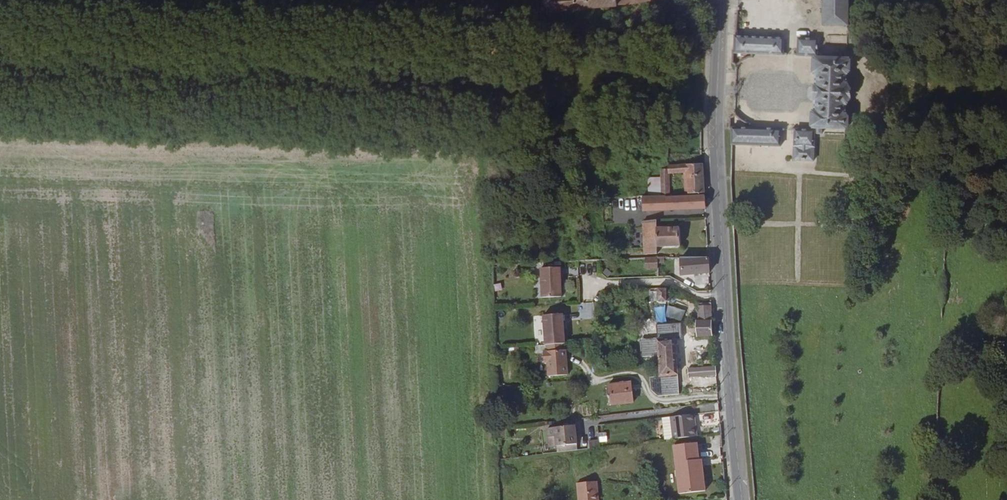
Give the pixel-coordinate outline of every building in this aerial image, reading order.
[(550,11),(619,4),(618,1),(618,0),(549,0),(550,11)] [(849,0),(825,0),(824,25),(849,25),(849,24),(849,0)] [(785,37),(736,35),(736,50),(736,51),(784,53),(785,37)] [(794,158),(814,159),(815,134),(822,134),(822,128),(846,129),(849,127),(849,116),(847,115),(847,102),(849,102),(849,100),(851,100),(852,88),(850,88),(850,84),(848,84),(848,71),(851,70),(851,59),(849,58),(827,57),(827,52),(819,51),(819,38),(800,37),(799,54),(817,55),(817,56),(814,58),(814,72),(816,73),(816,84),(815,99),(816,100),(816,110),(813,112),(812,126),(814,128),(814,129),(795,129),(794,158)] [(733,144),(781,146),(782,128),(733,127),(733,128),(733,144)] [(703,163),(671,164),(666,165),(666,168),(663,168),(663,194),(668,194),(672,194),(674,194),(673,188),(671,188),(671,173),(689,171),(690,187),(690,194),(705,193),(703,163)] [(663,194),(663,168),(650,169),(651,195),(663,194)] [(706,208),(705,195),(672,196),(672,194),(668,194),(669,210),(706,208)] [(644,210),(645,254),(661,254),(660,246),(659,247),(658,227),(660,227),(659,210),(659,209),(644,210)] [(659,247),(660,246),(682,246),(681,226),(660,227),(658,227),(659,247)] [(645,267),(664,267),(664,257),(644,258),(645,267)] [(709,257),(682,257),(684,275),(710,273),(709,257)] [(561,267),(541,268),(542,297),(562,297),(561,267)] [(670,289),(658,289),(658,301),(670,301),(670,289)] [(713,321),(712,301),(700,301),(701,321),(713,321)] [(544,315),(546,344),(566,343),(565,327),(564,327),(563,322),(565,322),(564,313),(544,315)] [(660,357),(678,355),(677,343),(676,336),(675,325),(675,321),(657,321),(660,357)] [(701,321),(688,321),(687,324),(688,329),(697,329),(698,337),(714,336),(713,321),(701,321)] [(567,349),(545,351),(545,361),(549,361),(550,375),(569,374),(567,349)] [(660,357),(661,376),(680,375),(678,355),(660,357)] [(717,375),(716,366),(688,368),(690,377),(717,375)] [(636,401),(632,381),(609,384),(611,404),(636,401)] [(673,439),(697,436),(695,414),(671,417),(673,439)] [(555,436),(557,452),(578,450),(575,425),(547,428),(548,437),(555,436)] [(674,446),(680,494),(706,491),(702,460),(700,460),(700,458),(698,443),(674,446)] [(596,482),(576,484),(577,499),(598,499),(596,482)]
